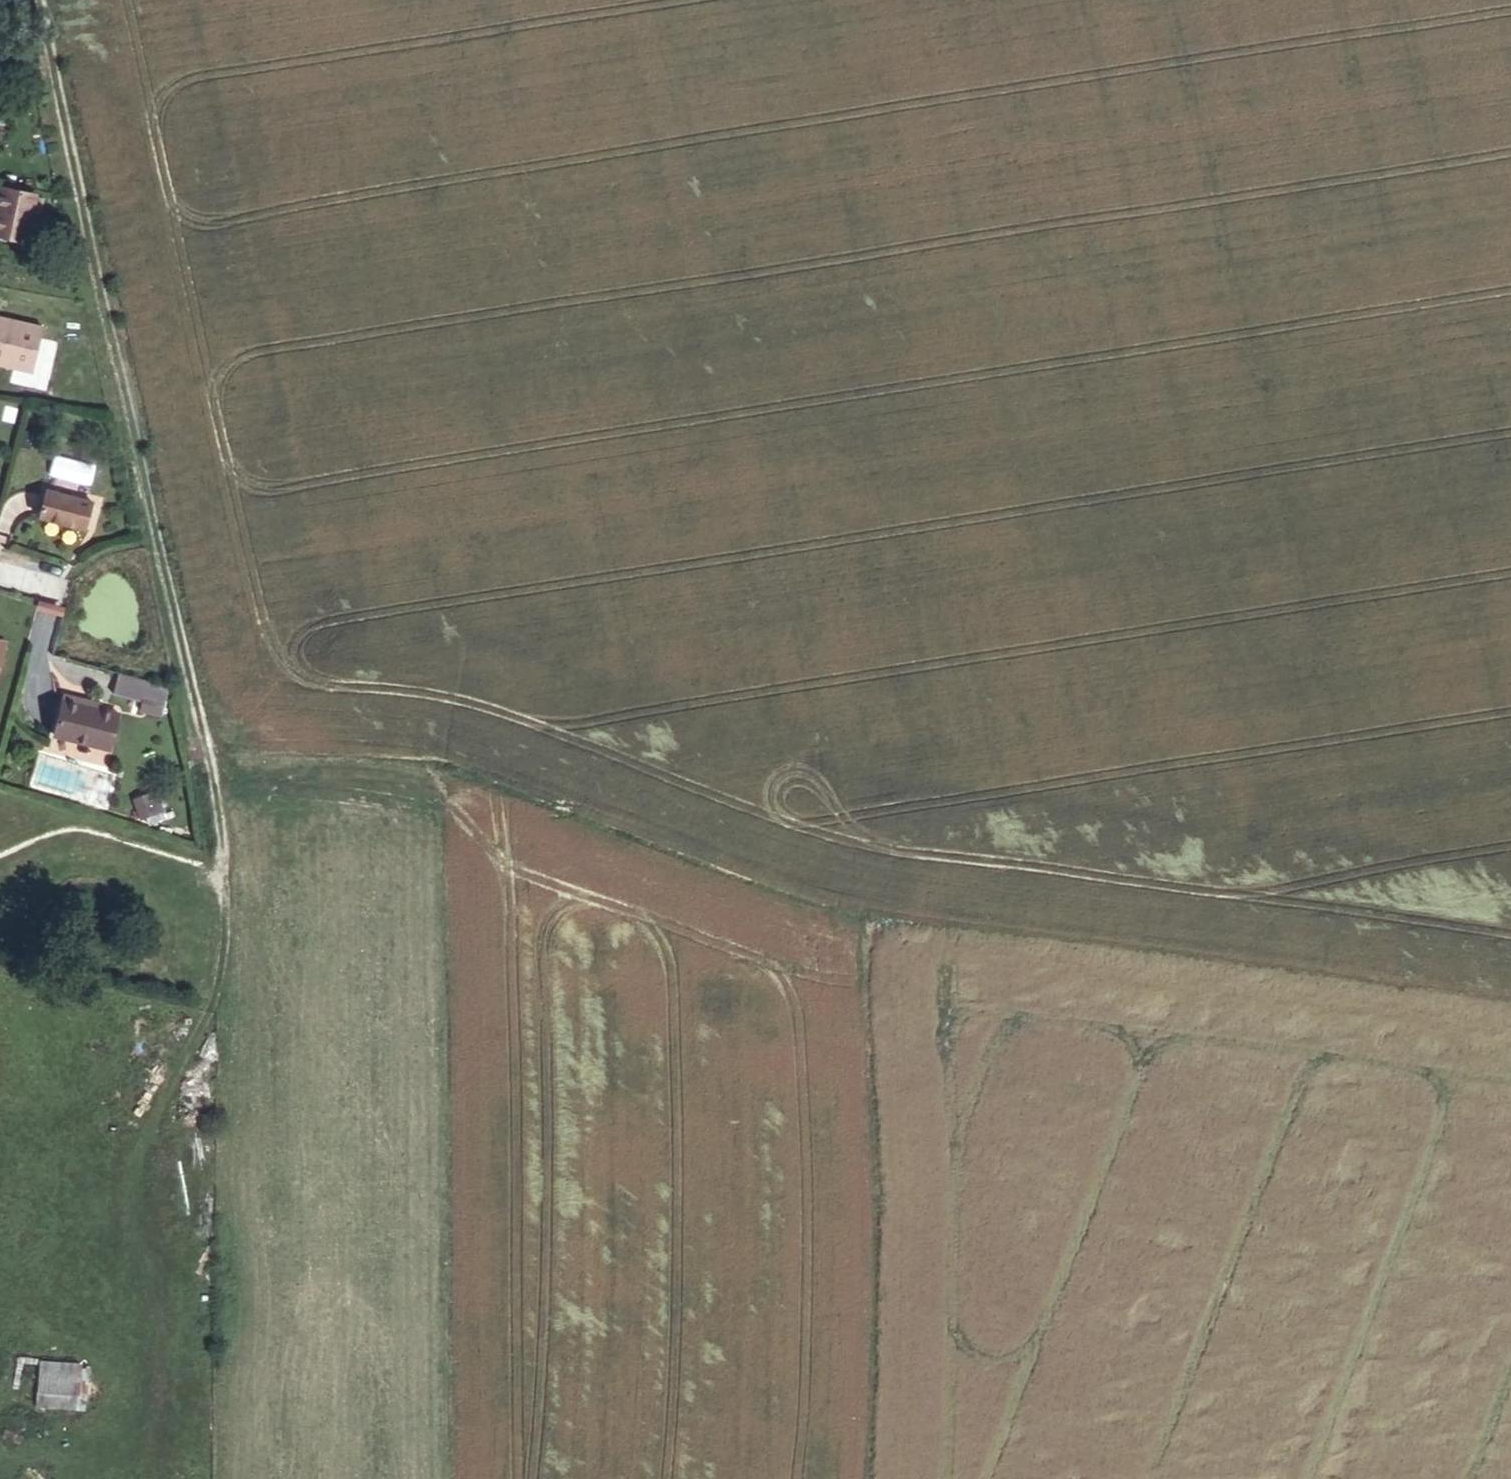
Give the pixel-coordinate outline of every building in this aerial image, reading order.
[(25,241),(35,195),(2,188),(0,199),(0,236),(25,241)] [(32,372),(43,327),(0,317),(0,365),(32,372)] [(46,490),(38,517),(86,529),(93,503),(46,490)] [(123,674),(117,693),(146,702),(144,710),(163,715),(171,689),(123,674)] [(101,708),(67,695),(65,701),(99,714),(101,708)] [(65,701),(52,735),(105,755),(117,721),(99,714),(65,701)] [(41,762),(31,795),(106,818),(116,785),(41,762)] [(158,802),(137,810),(144,829),(164,822),(158,802)]
